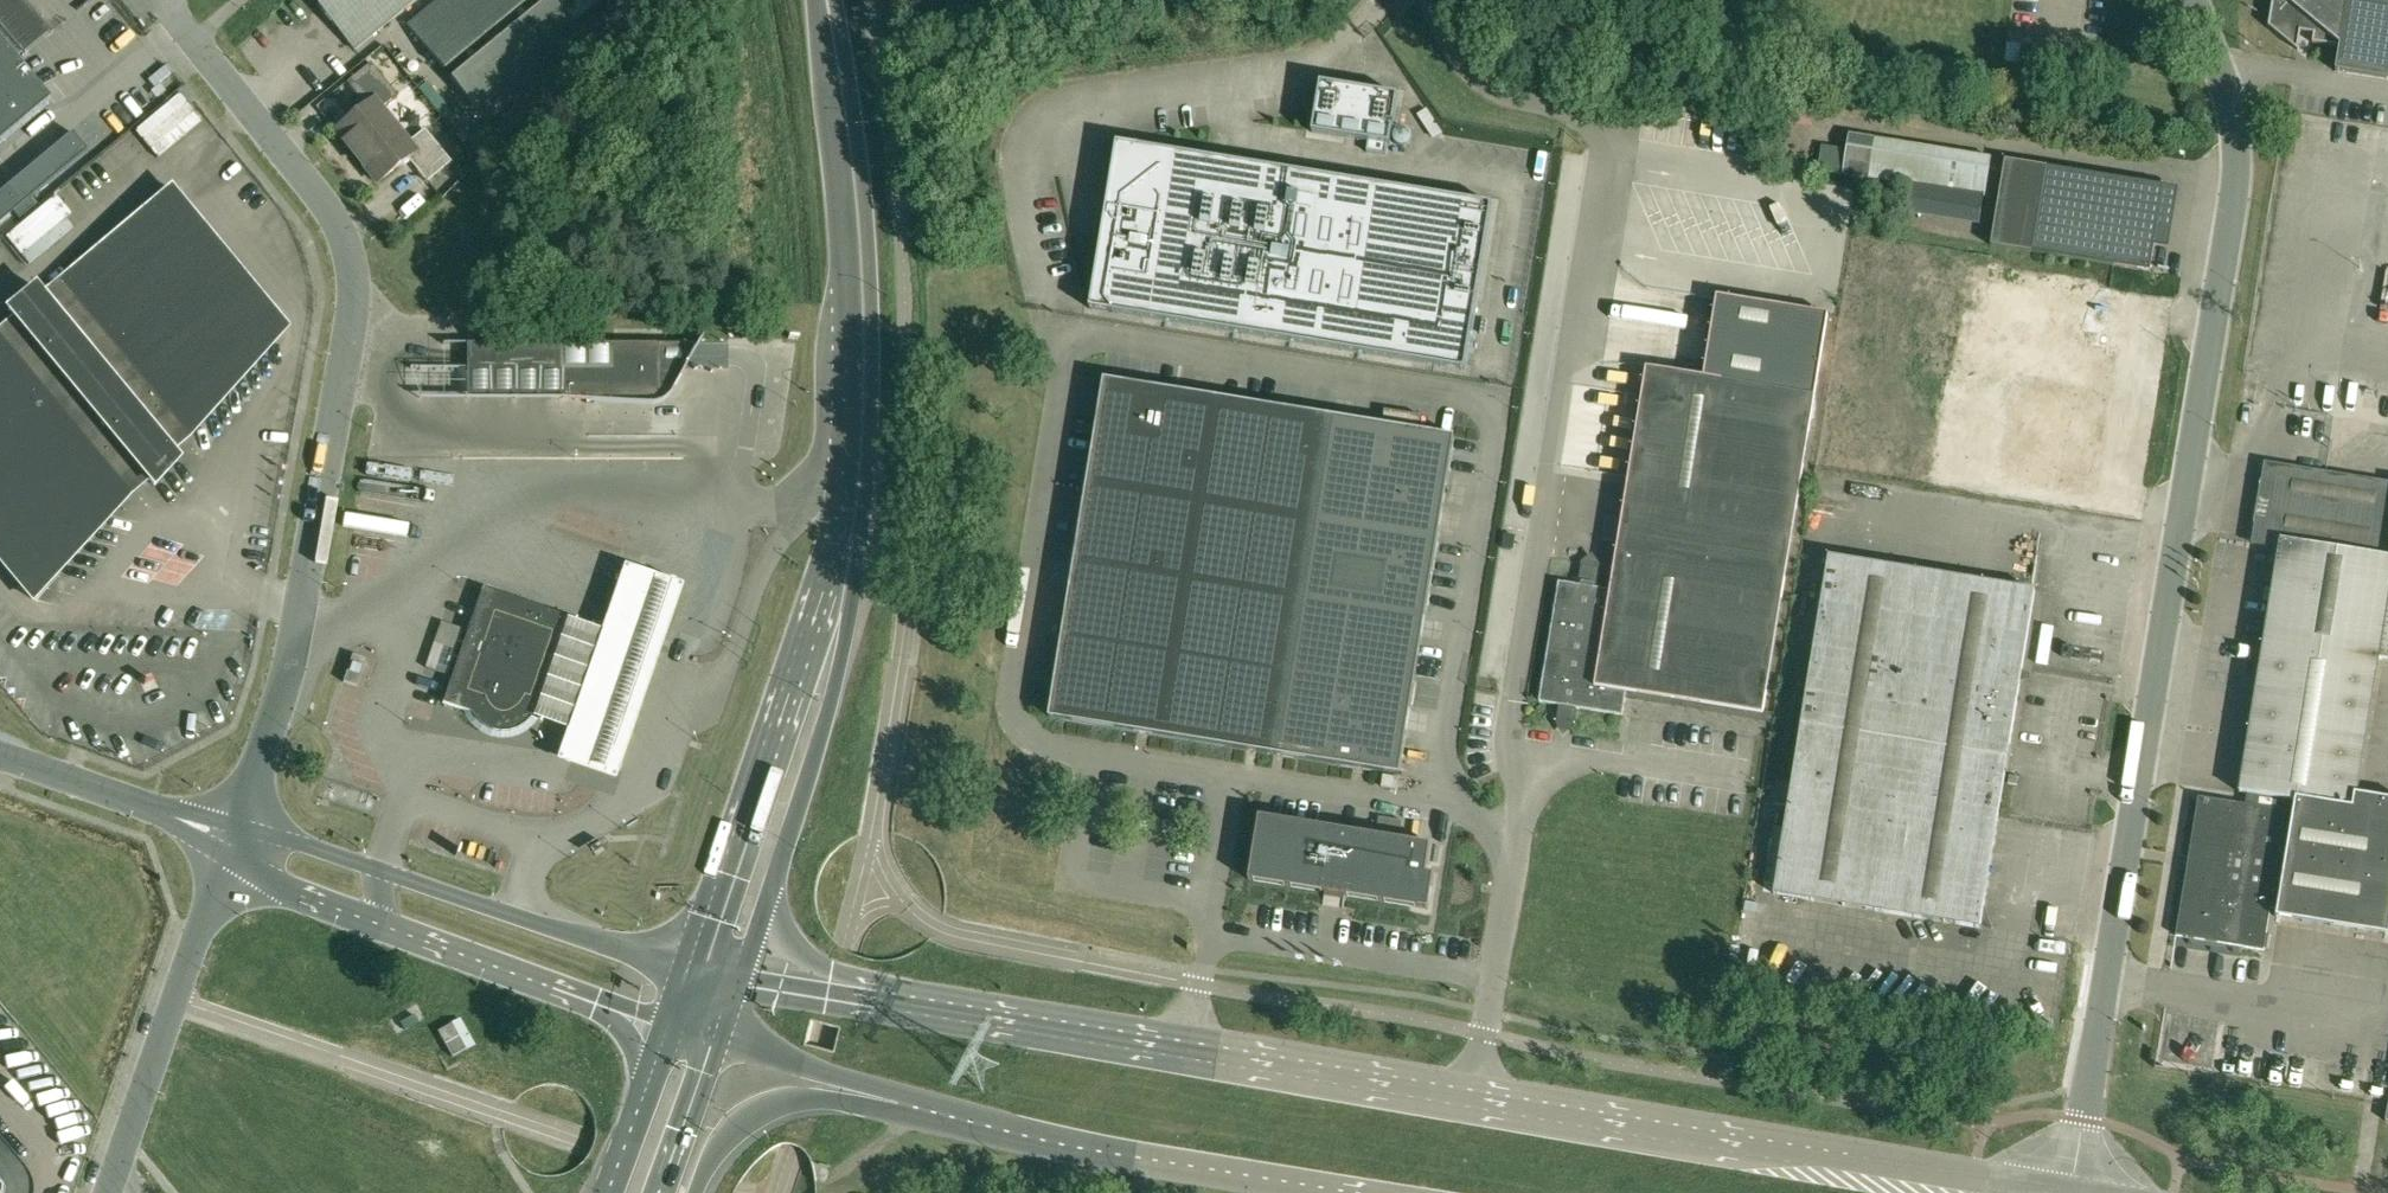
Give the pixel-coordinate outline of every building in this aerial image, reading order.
[(317,5),(354,50),(415,0),(323,0),(318,4),(317,5)] [(586,40),(553,0),(438,0),(407,25),(487,122),(586,40)] [(2268,26),(2298,51),(2301,32),(2314,34),(2312,43),(2339,47),(2335,71),(2387,80),(2387,0),(2273,0),(2268,26)] [(735,8),(731,1),(723,6),(727,13),(735,8)] [(2007,42),(2004,61),(2018,63),(2021,44),(2007,42)] [(48,106),(0,48),(0,146),(48,106)] [(365,105),(335,129),(353,152),(392,121),(381,108),(397,95),(371,62),(346,82),(365,105)] [(1391,145),(1399,95),(1320,82),(1312,132),(1368,142),(1366,152),(1386,155),(1388,145),(1391,145)] [(392,121),(353,152),(378,183),(408,158),(427,181),(451,162),(425,129),(409,142),(392,121)] [(87,150),(72,132),(0,192),(0,197),(19,219),(34,206),(28,199),(87,150)] [(1090,309),(1466,370),(1493,204),(1117,142),(1090,309)] [(1817,169),(1843,174),(1847,149),(1821,145),(1817,169)] [(1941,150),(1935,188),(1984,196),(1991,158),(1941,150)] [(2164,186),(2046,167),(2005,160),(1991,244),(2150,270),(2164,186)] [(178,459),(171,450),(188,435),(286,328),(171,188),(42,294),(35,286),(8,309),(15,317),(0,329),(0,560),(33,600),(131,492),(139,485),(148,478),(154,485),(178,459)] [(1559,582),(1539,702),(1623,715),(1627,692),(1763,714),(1815,395),(1829,313),(1793,307),(1737,298),(1724,380),(1704,377),(1700,377),(1647,368),(1611,590),(1559,582)] [(467,357),(467,368),(563,368),(562,397),(658,397),(658,393),(668,393),(683,368),(658,368),(658,355),(658,343),(477,343),(467,343),(467,357)] [(1455,436),(1105,379),(1049,717),(1400,775),(1455,436)] [(2176,935),(2264,949),(2272,902),(2279,904),(2277,917),(2387,935),(2387,799),(2357,794),(2379,659),(2387,660),(2387,482),(2266,462),(2253,543),(2280,548),(2240,792),(2253,794),(2251,805),(2199,797),(2176,935)] [(1793,779),(1999,813),(2035,590),(1829,557),(1793,779)] [(665,589),(610,570),(546,762),(602,781),(665,589)] [(443,700),(442,700),(442,701),(442,702),(442,703),(443,704),(444,705),(445,704),(471,712),(476,720),(482,726),(490,730),(492,731),(500,733),(509,732),(517,729),(525,725),(531,718),(539,721),(538,723),(540,723),(542,722),(543,721),(544,720),(542,719),(576,622),(577,623),(578,622),(577,621),(577,620),(577,619),(576,618),(575,618),(574,619),(485,588),(485,587),(484,586),(482,587),(481,588),(480,589),(482,590),(443,700)] [(463,630),(441,622),(425,667),(447,675),(463,630)] [(343,682),(344,682),(357,686),(366,659),(352,655),(343,682)] [(1400,777),(1383,775),(1382,786),(1398,789),(1400,777)] [(1980,927),(1999,813),(1793,779),(1775,893),(1980,927)] [(1778,783),(1774,805),(1786,807),(1790,785),(1778,783)] [(1260,816),(1249,880),(1429,909),(1434,874),(1427,873),(1431,844),(1260,816)] [(1377,834),(1400,838),(1403,821),(1379,817),(1377,834)] [(1763,886),(1775,888),(1785,827),(1773,825),(1763,886)] [(466,1049),(452,1024),(438,1031),(452,1057),(466,1049)] [(34,1191),(34,1186),(33,1184),(32,1180),(32,1178),(31,1176),(29,1172),(27,1170),(0,1137),(0,1192),(34,1192),(34,1191)]
